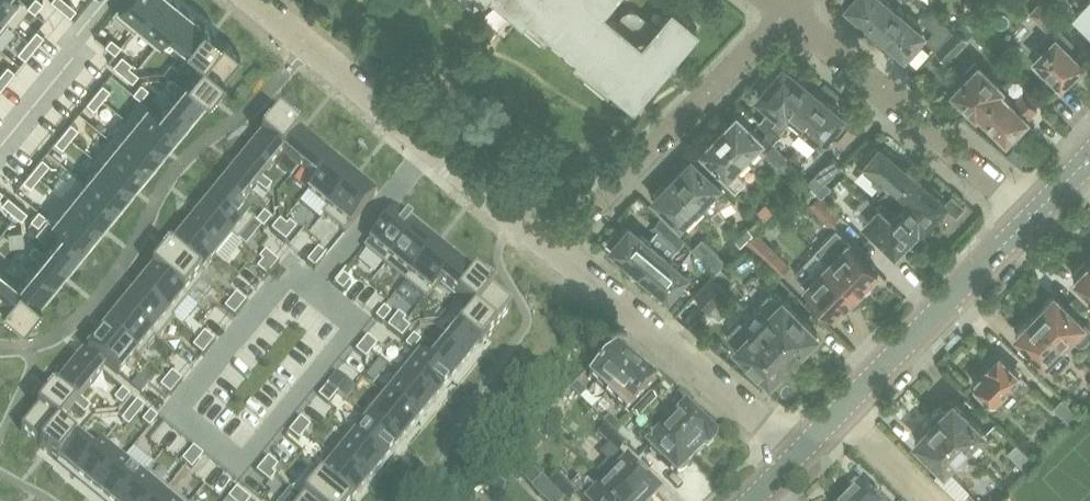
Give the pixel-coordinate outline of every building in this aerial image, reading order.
[(1,16),(2,15),(15,0),(0,0),(0,15),(1,16)] [(28,4),(35,10),(43,0),(31,0),(28,4)] [(61,8),(67,0),(66,0),(51,0),(61,8)] [(67,0),(61,8),(70,16),(77,9),(67,0)] [(117,6),(139,23),(157,0),(122,0),(117,6)] [(139,23),(159,40),(167,29),(185,8),(174,0),(157,0),(139,23)] [(529,21),(527,23),(542,35),(546,31),(581,60),(577,65),(609,90),(615,83),(636,101),(698,27),(674,7),(656,29),(637,12),(633,11),(630,11),(626,13),(623,14),(618,22),(602,9),(610,0),(503,0),(529,21)] [(848,4),(847,4),(849,6),(849,10),(855,15),(859,14),(877,30),(896,6),(889,0),(844,0),(848,4)] [(1029,12),(1047,29),(1048,28),(1058,17),(1041,0),(1040,0),(1029,12)] [(1085,4),(1077,12),(1074,15),(1089,29),(1089,28),(1089,0),(1081,0),(1085,4)] [(896,6),(877,30),(895,45),(894,48),(901,53),(904,52),(905,53),(924,32),(910,20),(911,19),(896,6)] [(185,8),(167,29),(202,57),(203,58),(221,36),(220,36),(202,21),(202,22),(185,8)] [(931,9),(921,20),(933,31),(926,40),(935,48),(953,30),(954,30),(953,29),(931,9)] [(965,22),(972,30),(982,21),(974,14),(965,22)] [(8,20),(2,15),(1,16),(0,15),(0,30),(8,20)] [(1037,60),(1033,64),(1043,74),(1048,70),(1061,84),(1083,62),(1069,48),(1075,41),(1056,22),(1035,43),(1041,50),(1034,57),(1037,60)] [(936,49),(935,49),(936,51),(947,61),(968,39),(963,33),(956,27),(953,29),(954,30),(953,30),(935,48),(936,49)] [(36,28),(28,38),(36,44),(44,34),(36,28)] [(111,36),(105,44),(115,52),(121,45),(111,36)] [(202,57),(186,76),(208,94),(216,85),(218,83),(224,74),(223,74),(240,54),(221,38),(221,37),(221,36),(203,58),(202,57)] [(28,38),(18,51),(25,57),(36,44),(28,38)] [(121,54),(113,65),(122,73),(128,65),(131,62),(121,54)] [(955,92),(952,95),(963,106),(966,103),(978,114),(980,112),(979,112),(1001,89),(1001,90),(1005,86),(980,62),(978,64),(975,61),(964,71),(967,74),(952,90),(955,92)] [(0,73),(0,79),(4,83),(15,70),(7,64),(0,73)] [(128,65),(122,73),(132,81),(138,74),(138,73),(128,65)] [(767,112),(758,121),(766,130),(775,120),(781,114),(782,113),(806,83),(797,76),(798,76),(798,75),(798,74),(797,74),(797,73),(789,67),(789,66),(788,66),(787,66),(786,66),(785,66),(784,66),(783,67),(782,67),(781,67),(780,67),(779,68),(778,68),(777,69),(776,70),(776,71),(775,71),(775,72),(774,73),(774,74),(774,75),(773,76),(774,76),(774,77),(774,78),(771,82),(770,82),(769,81),(768,81),(767,82),(766,82),(766,83),(765,83),(764,83),(764,84),(763,85),(762,86),(762,87),(761,88),(761,89),(761,90),(761,91),(761,92),(761,93),(760,95),(772,106),(767,112)] [(171,74),(164,82),(175,90),(181,83),(171,74)] [(186,76),(158,111),(178,128),(207,94),(208,95),(208,94),(186,76)] [(141,80),(133,90),(141,96),(149,86),(141,80)] [(103,82),(94,92),(102,98),(110,88),(103,82)] [(775,120),(766,130),(775,138),(784,129),(797,116),(806,124),(800,131),(816,145),(823,137),(829,130),(836,136),(838,135),(847,125),(847,120),(841,115),(842,114),(839,112),(840,111),(840,110),(840,109),(839,109),(839,108),(832,102),(831,101),(830,101),(829,101),(828,101),(827,101),(806,83),(782,113),(781,114),(775,120)] [(980,112),(978,114),(988,124),(992,124),(1007,139),(1010,137),(1013,140),(1023,130),(1020,127),(1029,117),(1029,116),(1038,107),(1023,92),(1013,102),(1001,90),(1001,89),(979,112),(980,112)] [(94,92),(86,102),(94,108),(102,98),(94,92)] [(142,97),(125,117),(163,148),(178,128),(157,111),(158,110),(148,102),(142,97)] [(721,129),(719,131),(746,157),(757,145),(764,138),(763,137),(738,112),(728,122),(726,121),(720,127),(721,129)] [(261,138),(245,156),(266,173),(282,155),(281,154),(299,132),(287,123),(278,115),(260,136),(260,137),(261,138)] [(125,117),(109,137),(147,167),(163,148),(125,117)] [(71,121),(63,131),(70,137),(79,127),(71,121)] [(62,147),(70,137),(63,131),(55,141),(62,147)] [(710,139),(701,149),(728,175),(725,178),(737,190),(746,180),(734,169),(746,157),(719,131),(717,133),(716,131),(709,138),(710,139)] [(299,132),(281,154),(282,155),(315,182),(332,161),(299,134),(300,133),(299,132)] [(109,137),(93,157),(99,162),(100,161),(131,186),(147,167),(109,137)] [(773,141),(764,151),(778,165),(788,155),(773,141)] [(868,160),(862,167),(873,176),(881,184),(881,183),(888,190),(894,183),(898,187),(911,170),(907,166),(902,164),(893,156),(895,154),(886,146),(883,148),(880,145),(878,148),(876,146),(865,157),(868,160)] [(824,162),(805,181),(810,185),(809,185),(815,191),(826,180),(834,172),(841,165),(831,155),(824,162)] [(42,156),(31,169),(38,175),(49,162),(42,156)] [(245,156),(217,191),(237,208),(237,207),(238,208),(256,186),(262,179),(266,173),(245,156)] [(681,169),(673,177),(700,203),(709,211),(718,221),(720,223),(726,216),(725,214),(721,208),(720,206),(734,198),(719,184),(692,158),(689,161),(686,160),(681,166),(681,169)] [(99,162),(84,180),(115,206),(131,186),(100,161),(99,162)] [(315,182),(307,192),(327,209),(328,210),(353,178),(332,161),(315,182)] [(31,169),(23,179),(30,185),(38,175),(31,169)] [(911,170),(898,187),(911,198),(901,209),(919,226),(921,227),(923,225),(926,227),(933,220),(931,217),(946,201),(942,197),(944,194),(932,184),(930,187),(922,180),(919,176),(911,170)] [(78,174),(62,195),(99,225),(115,206),(84,180),(85,179),(78,174)] [(656,194),(654,197),(681,223),(700,203),(673,177),(665,185),(661,185),(656,190),(656,194)] [(327,209),(322,215),(344,233),(375,196),(353,178),(328,210),(327,209)] [(262,179),(256,186),(266,194),(272,187),(262,179)] [(826,180),(815,191),(818,194),(821,196),(822,195),(831,187),(826,180)] [(809,185),(800,193),(809,203),(818,194),(815,191),(809,185)] [(217,191),(201,211),(232,236),(231,237),(237,242),(255,221),(238,208),(237,207),(237,208),(217,191)] [(8,194),(1,201),(11,210),(18,202),(8,194)] [(822,195),(821,196),(818,194),(809,203),(808,204),(830,225),(840,214),(822,195)] [(62,195),(45,215),(46,215),(62,228),(62,227),(83,244),(99,225),(62,195)] [(863,200),(858,206),(868,216),(873,210),(863,200)] [(18,202),(11,210),(21,218),(28,210),(18,202)] [(868,216),(864,220),(866,221),(896,250),(898,247),(901,250),(909,242),(906,239),(919,226),(901,209),(892,219),(879,208),(878,206),(873,210),(868,216)] [(38,209),(30,219),(31,220),(38,226),(46,215),(45,215),(38,209)] [(201,211),(184,231),(215,257),(231,237),(232,236),(201,211)] [(394,211),(363,249),(384,266),(415,229),(394,211)] [(264,214),(256,224),(263,230),(271,220),(264,214)] [(661,215),(652,224),(667,239),(675,229),(661,215)] [(279,221),(271,231),(278,237),(286,227),(279,221)] [(616,229),(607,240),(613,244),(612,245),(613,246),(613,251),(619,256),(624,255),(642,270),(660,248),(630,223),(621,234),(616,229)] [(286,227),(278,237),(285,243),(296,229),(289,224),(286,227)] [(748,226),(735,239),(741,245),(754,232),(748,226)] [(38,258),(34,262),(55,280),(83,244),(62,227),(62,228),(44,250),(38,258)] [(836,228),(815,250),(819,253),(828,262),(827,263),(857,291),(860,289),(864,289),(870,283),(869,279),(879,269),(850,240),(848,241),(838,230),(836,228)] [(415,229),(384,266),(405,283),(435,245),(415,229)] [(675,229),(667,239),(677,249),(685,241),(686,240),(675,229)] [(168,249),(167,250),(168,250),(199,276),(200,275),(215,257),(184,231),(169,249),(168,249)] [(758,232),(746,243),(757,254),(779,275),(790,264),(758,232)] [(702,237),(692,247),(717,271),(721,267),(721,266),(727,260),(702,237)] [(34,242),(27,249),(38,258),(44,250),(34,242)] [(435,245),(405,283),(426,300),(439,284),(439,283),(456,262),(435,245)] [(318,248),(308,261),(315,267),(326,254),(318,248)] [(660,248),(642,270),(659,284),(658,288),(665,294),(669,293),(671,294),(689,272),(678,263),(680,261),(672,254),(670,257),(660,248)] [(167,250),(151,269),(188,299),(204,278),(200,275),(199,276),(168,250),(167,250)] [(264,251),(259,258),(262,261),(272,269),(278,262),(264,251)] [(1073,277),(1089,293),(1089,260),(1073,277)] [(272,269),(262,261),(256,268),(266,276),(272,269)] [(2,303),(1,304),(9,310),(10,311),(22,321),(40,299),(39,298),(55,280),(34,262),(18,281),(19,282),(2,303)] [(456,262),(439,283),(439,284),(473,311),(474,312),(492,290),(491,289),(474,275),(473,276),(456,262)] [(799,267),(794,271),(806,284),(835,313),(846,302),(851,303),(857,297),(856,292),(857,291),(827,263),(816,274),(807,267),(799,267)] [(1,302),(2,303),(19,282),(18,281),(0,266),(0,301),(1,302)] [(717,271),(714,274),(723,284),(731,275),(721,266),(721,267),(717,271)] [(152,271),(136,289),(172,318),(173,317),(188,299),(151,269),(151,270),(152,271)] [(712,273),(694,291),(711,308),(729,290),(723,284),(714,274),(712,273)] [(343,274),(336,284),(343,290),(351,280),(343,274)] [(136,289),(120,309),(155,338),(154,339),(156,341),(175,319),(173,317),(172,318),(136,289)] [(473,311),(457,330),(479,348),(487,338),(489,336),(496,328),(495,327),(511,307),(492,291),(493,290),(492,290),(474,312),(473,311)] [(762,303),(752,313),(794,355),(806,343),(810,344),(816,338),(815,334),(818,331),(784,298),(781,300),(774,292),(769,293),(761,301),(762,303)] [(235,294),(230,301),(239,309),(245,302),(235,294)] [(1036,313),(1069,345),(1075,339),(1079,343),(1085,342),(1089,337),(1089,328),(1056,294),(1036,313)] [(234,316),(239,309),(230,301),(224,308),(234,316)] [(384,307),(376,317),(383,323),(391,313),(384,307)] [(120,309),(104,329),(135,354),(134,355),(138,359),(154,339),(155,338),(120,309)] [(398,313),(387,326),(394,332),(402,322),(405,319),(398,313)] [(741,320),(730,331),(730,335),(738,343),(737,345),(738,347),(738,351),(746,359),(750,358),(771,379),(773,376),(777,377),(783,371),(783,367),(794,355),(752,313),(743,322),(741,320)] [(1036,313),(1017,333),(1056,371),(1069,358),(1062,352),(1069,345),(1036,313)] [(402,322),(394,332),(401,338),(409,328),(402,322)] [(441,332),(448,338),(454,331),(446,325),(441,332)] [(104,329),(87,350),(118,375),(134,355),(135,354),(104,329)] [(429,364),(429,365),(450,382),(478,348),(479,348),(457,330),(429,364)] [(204,332),(198,339),(208,347),(213,340),(204,332)] [(412,335),(404,345),(412,351),(420,341),(412,335)] [(367,336),(361,344),(371,352),(378,345),(367,336)] [(198,339),(192,346),(202,354),(208,347),(198,339)] [(361,344),(355,351),(365,359),(371,352),(361,344)] [(413,350),(395,373),(397,374),(398,373),(433,402),(450,382),(429,365),(429,364),(413,350)] [(614,350),(590,375),(600,384),(601,382),(603,380),(608,385),(611,388),(633,366),(635,365),(627,358),(626,358),(626,357),(625,357),(624,357),(623,357),(614,350)] [(1021,373),(1000,352),(973,379),(998,404),(1008,393),(1004,389),(1021,373)] [(52,390),(51,391),(74,409),(75,407),(81,400),(103,373),(82,355),(53,391),(52,390)] [(633,366),(611,388),(624,400),(621,404),(628,410),(653,383),(644,375),(644,374),(644,373),(644,372),(635,365),(633,366)] [(171,372),(165,379),(175,387),(181,380),(171,372)] [(397,374),(380,395),(384,398),(385,397),(416,423),(433,402),(398,373),(397,374)] [(131,385),(140,393),(148,383),(139,376),(131,385)] [(334,377),(328,384),(337,392),(338,393),(344,385),(334,377)] [(165,379),(160,386),(169,394),(175,387),(165,379)] [(577,382),(570,389),(579,398),(586,391),(577,382)] [(328,384),(318,396),(328,403),(337,392),(328,384)] [(122,390),(114,400),(121,406),(129,396),(122,390)] [(37,411),(20,431),(39,447),(38,448),(39,449),(57,427),(58,427),(74,409),(51,391),(43,401),(35,410),(37,411)] [(650,393),(641,402),(647,408),(656,399),(650,393)] [(369,416),(368,417),(400,443),(416,423),(385,397),(384,398),(369,416)] [(1053,406),(1071,423),(1080,414),(1062,397),(1053,406)] [(940,405),(930,415),(968,451),(987,431),(954,399),(946,407),(940,405)] [(81,400),(75,407),(84,415),(90,408),(81,400)] [(675,401),(664,413),(672,422),(667,428),(694,455),(702,447),(706,447),(712,441),(712,437),(699,424),(699,419),(693,413),(689,414),(684,410),(675,401)] [(137,402),(129,411),(136,417),(144,408),(137,402)] [(641,402),(631,412),(637,419),(647,408),(641,402)] [(129,411),(121,421),(128,427),(136,417),(129,411)] [(150,412),(142,422),(149,428),(157,418),(150,412)] [(348,433),(348,434),(383,463),(400,443),(368,417),(369,416),(365,413),(348,433)] [(610,415),(603,421),(607,425),(608,425),(614,430),(620,424),(619,424),(610,415)] [(915,438),(944,466),(949,470),(968,451),(930,415),(921,424),(924,429),(915,438)] [(301,419),(295,426),(305,433),(311,426),(301,419)] [(597,435),(609,446),(601,454),(618,470),(606,482),(625,500),(649,500),(657,493),(618,454),(626,445),(627,445),(614,430),(608,425),(607,425),(604,428),(597,435)] [(295,426),(289,432),(299,440),(305,433),(295,426)] [(651,426),(640,437),(649,446),(648,447),(676,473),(677,472),(681,472),(684,470),(686,466),(687,462),(694,455),(667,428),(660,434),(651,426)] [(57,427),(39,449),(40,449),(57,463),(58,462),(75,476),(92,456),(91,456),(92,455),(58,427),(57,427)] [(346,432),(329,453),(366,484),(383,463),(348,434),(348,433),(346,432)] [(1007,451),(1026,470),(1035,460),(1016,442),(1007,451)] [(92,456),(75,476),(96,493),(121,462),(120,461),(100,444),(92,455),(91,456),(92,456)] [(193,448),(187,455),(197,463),(203,456),(193,448)] [(311,474),(318,480),(318,479),(346,500),(352,500),(366,484),(329,453),(311,474)] [(187,455),(181,462),(191,470),(197,463),(187,455)] [(96,493),(106,500),(123,500),(145,474),(144,473),(124,457),(120,461),(121,462),(96,493)] [(278,466),(268,458),(262,465),(272,473),(278,466)] [(516,471),(531,487),(530,488),(544,500),(563,500),(564,500),(565,499),(548,483),(548,484),(541,477),(540,478),(524,462),(516,471)] [(276,476),(272,473),(262,465),(257,472),(270,483),(276,476)] [(123,500),(157,500),(167,489),(146,471),(144,473),(145,474),(123,500)] [(548,483),(565,499),(564,500),(565,500),(572,500),(578,495),(584,500),(625,500),(606,482),(595,494),(578,477),(570,485),(558,473),(548,483)] [(303,498),(306,500),(346,500),(318,479),(318,480),(303,498)] [(852,500),(879,500),(865,487),(852,500)] [(228,498),(232,500),(237,500),(243,494),(236,488),(228,498)] [(157,500),(182,500),(167,489),(157,500)] [(960,500),(961,500),(980,500),(969,490),(960,500)]
